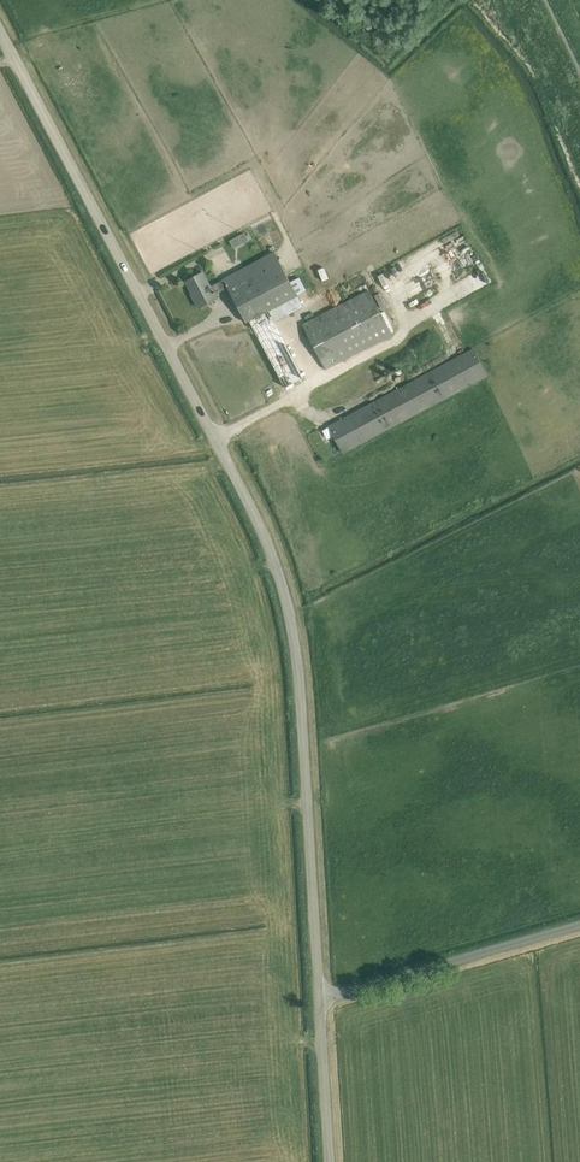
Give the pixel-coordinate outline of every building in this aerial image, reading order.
[(241,243),(237,237),(230,240),(233,247),(241,243)] [(475,247),(441,261),(446,273),(480,260),(475,247)] [(272,249),(242,265),(254,288),(234,299),(246,322),(249,321),(285,387),(303,378),(267,309),(296,294),(272,249)] [(254,288),(242,265),(221,277),(221,278),(227,288),(228,288),(234,299),(254,288)] [(322,267),(317,269),(321,280),(326,279),(322,267)] [(461,280),(468,295),(487,285),(480,270),(461,280)] [(227,288),(221,278),(209,284),(203,272),(186,281),(200,307),(217,298),(215,294),(227,288)] [(326,369),(393,334),(369,288),(302,323),(326,369)] [(343,453),(488,376),(473,348),(329,425),(343,453)]
